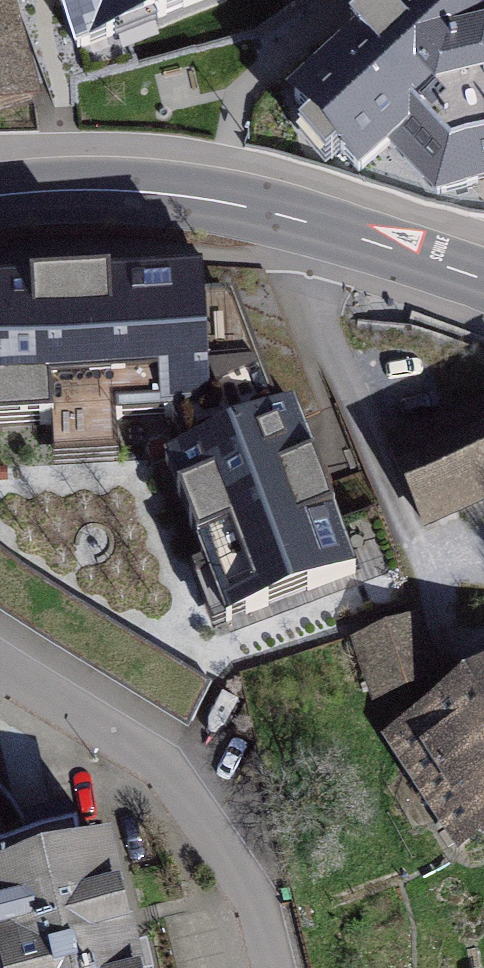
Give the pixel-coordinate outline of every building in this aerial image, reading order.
[(51,106),(20,2),(19,0),(0,0),(0,121),(51,106)] [(80,62),(242,2),(241,0),(57,0),(80,62)] [(455,0),(412,0),(294,106),(363,181),(393,154),(438,204),(483,196),(483,32),(465,11),(455,0)] [(465,11),(483,32),(483,0),(462,0),(465,11)] [(0,295),(0,393),(152,393),(243,608),(366,566),(241,284),(0,295)] [(395,449),(432,532),(480,511),(483,509),(483,409),(395,449)] [(441,679),(420,612),(348,634),(369,701),(441,679)] [(385,742),(459,855),(483,838),(483,677),(385,742)] [(117,849),(0,876),(0,967),(144,967),(117,849)]
